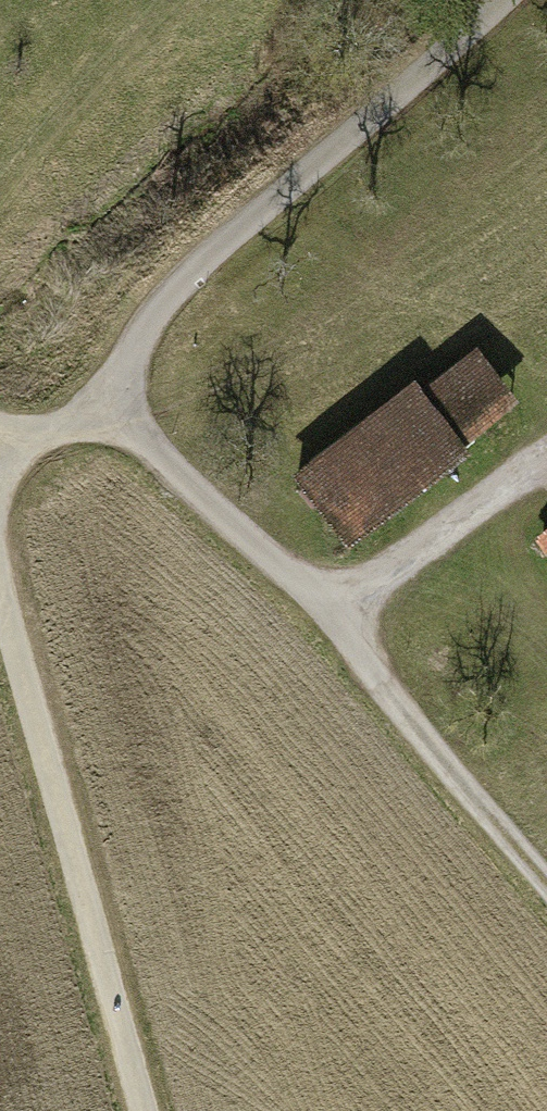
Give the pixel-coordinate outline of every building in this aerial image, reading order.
[(414,380),(310,463),(362,527),(466,444),(414,380)] [(533,537),(546,554),(546,526),(533,537)]
